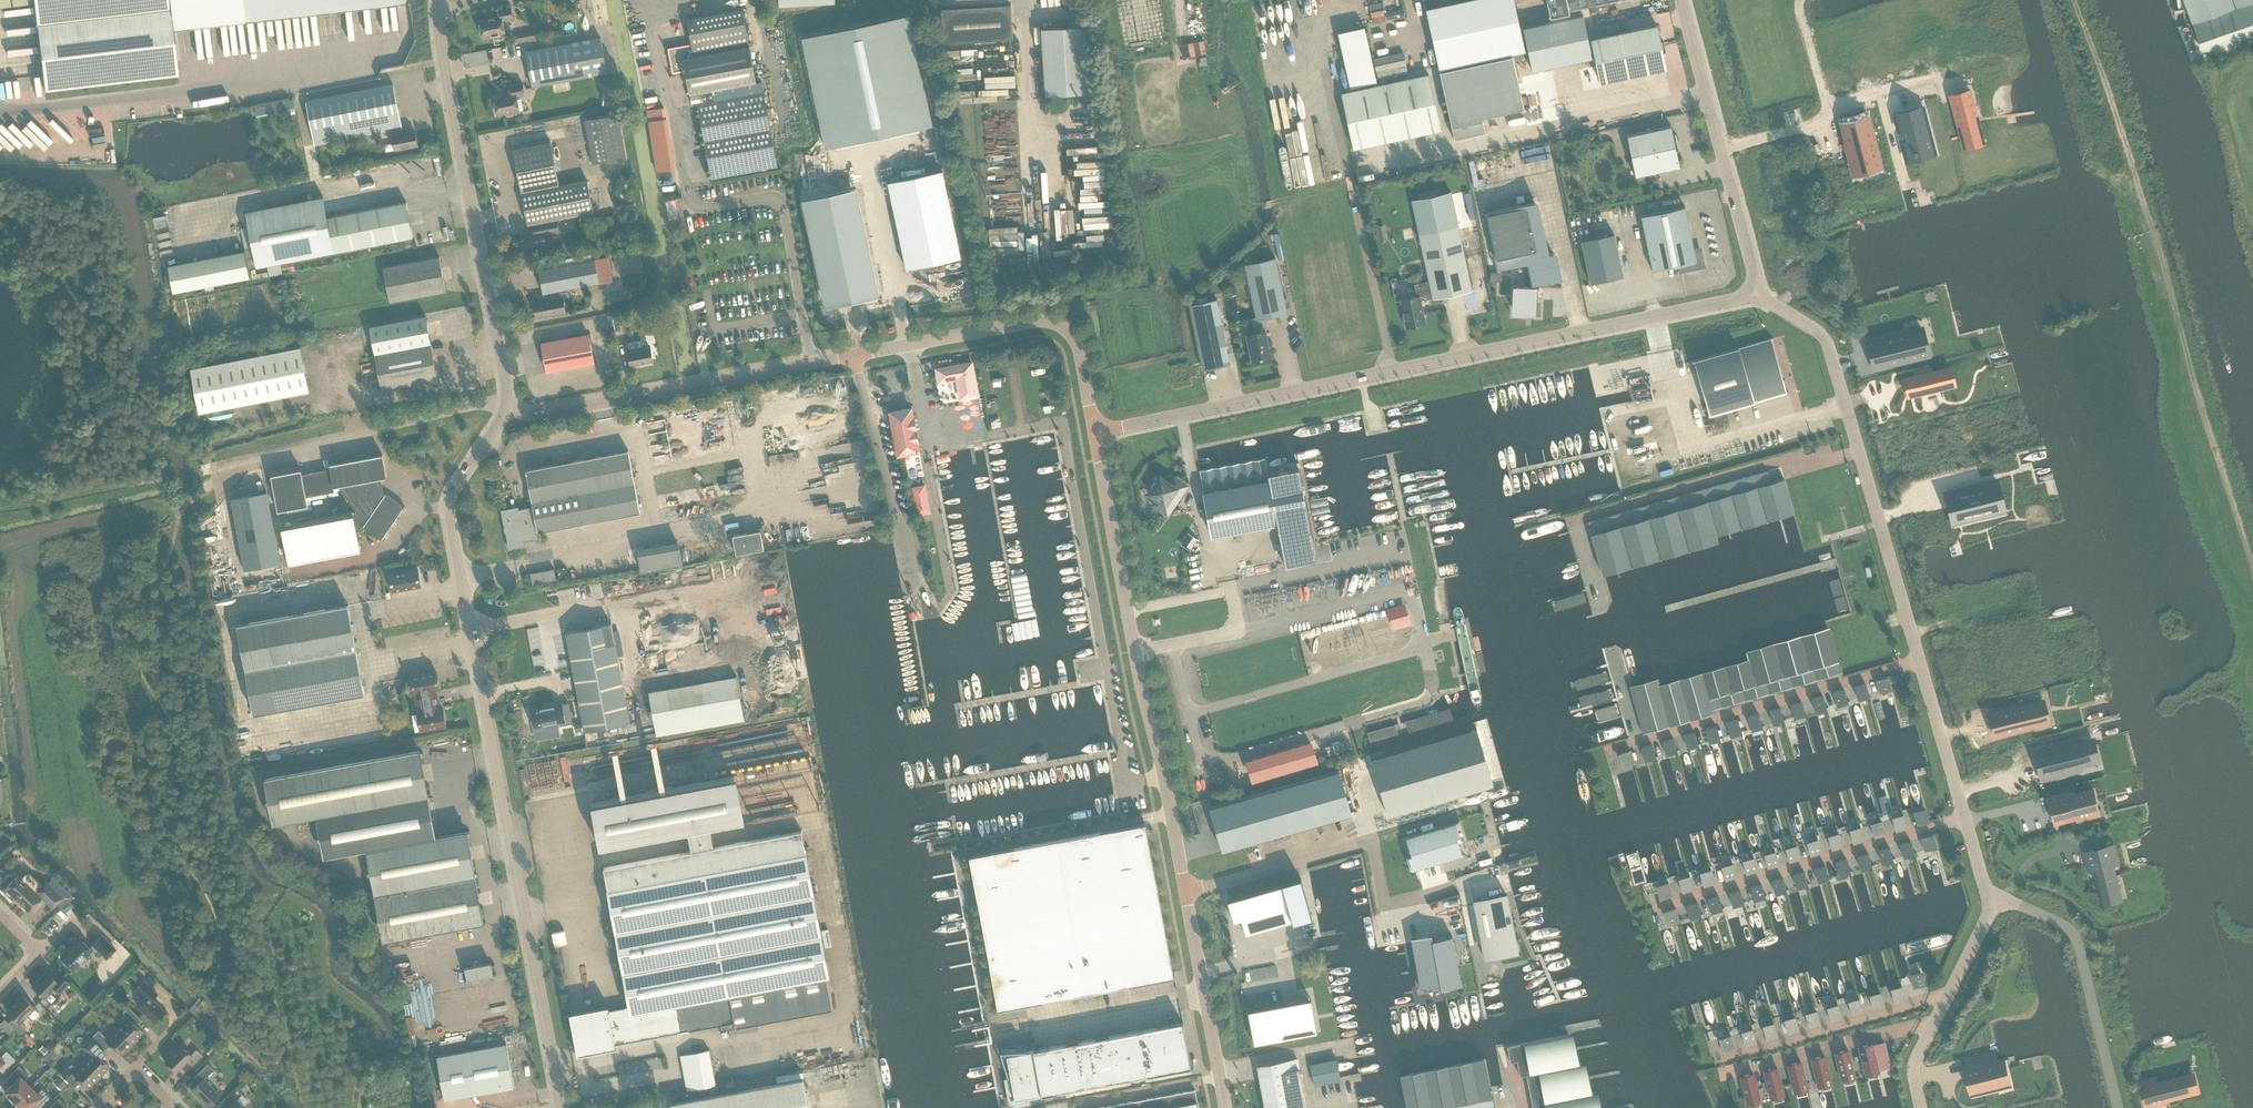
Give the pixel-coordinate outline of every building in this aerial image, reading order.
[(33,7),(32,0),(0,0),(0,8),(33,7)] [(36,24),(44,90),(178,74),(173,30),(408,3),(407,0),(33,0),(36,24)] [(943,42),(1013,37),(1011,0),(1013,0),(941,0),(943,42)] [(1439,72),(1512,56),(1526,53),(1514,0),(1461,0),(1425,8),(1439,72)] [(1550,14),(1568,10),(1613,0),(1547,0),(1550,14)] [(2249,0),(2185,0),(2194,23),(2235,9),(2234,5),(2249,0)] [(2252,42),(2252,0),(2249,0),(2234,5),(2235,9),(2194,23),(2206,59),(2252,42)] [(506,35),(503,20),(513,18),(511,8),(498,10),(499,15),(493,17),(494,18),(479,21),(482,37),(491,36),(492,38),(506,35)] [(742,8),(687,19),(692,45),(669,49),(673,72),(685,70),(690,94),(756,82),(742,8)] [(933,126),(909,14),(802,37),(826,149),(933,126)] [(1583,15),(1522,28),(1531,71),(1592,58),(1583,15)] [(1657,25),(1591,39),(1600,83),(1666,69),(1663,53),(1665,52),(1663,41),(1661,41),(1657,25)] [(1041,29),(1046,96),(1090,93),(1086,26),(1041,29)] [(1350,86),(1377,80),(1365,26),(1338,31),(1350,86)] [(535,31),(527,32),(528,41),(536,40),(535,31)] [(526,52),(532,86),(554,82),(555,90),(567,88),(566,80),(607,72),(600,37),(526,52)] [(1184,59),(1207,56),(1205,43),(1182,45),(1184,59)] [(1373,59),(1378,80),(1408,73),(1403,52),(1373,59)] [(1512,56),(1439,72),(1454,140),(1485,133),(1482,118),(1524,109),(1512,56)] [(1429,75),(1341,94),(1353,149),(1441,129),(1429,75)] [(522,83),(509,86),(510,93),(508,94),(508,96),(494,98),(497,115),(506,113),(506,115),(520,112),(517,97),(525,95),(522,83)] [(392,135),(395,150),(418,146),(415,130),(401,133),(401,129),(402,128),(393,85),(306,102),(315,145),(391,131),(392,135)] [(1969,90),(1953,94),(1957,120),(1963,145),(1979,141),(1976,115),(1969,90)] [(711,177),(777,165),(764,92),(697,104),(711,177)] [(603,105),(613,107),(615,97),(604,96),(603,105)] [(585,120),(593,164),(626,158),(617,114),(585,120)] [(1925,114),(1896,121),(1900,140),(1905,138),(1907,148),(1903,149),(1906,163),(1932,156),(1929,145),(1932,144),(1925,114)] [(667,120),(648,123),(657,176),(676,173),(667,120)] [(1869,121),(1843,128),(1854,171),(1860,169),(1863,181),(1883,176),(1869,121)] [(1674,142),(1677,141),(1675,134),(1672,134),(1671,126),(1626,136),(1635,176),(1679,166),(1674,142)] [(593,212),(587,179),(559,185),(551,141),(513,149),(528,225),(532,224),(533,231),(521,234),(524,250),(546,245),(544,235),(559,232),(557,219),(593,212)] [(1066,142),(1067,157),(1098,155),(1097,141),(1066,142)] [(906,269),(961,258),(942,171),(888,182),(906,269)] [(662,180),(663,191),(675,190),(674,180),(662,180)] [(882,297),(859,189),(804,200),(827,308),(882,297)] [(1433,299),(1472,290),(1450,189),(1411,198),(1429,281),(1414,284),(1417,297),(1400,300),(1406,328),(1426,323),(1420,300),(1432,297),(1433,299)] [(323,197),(246,212),(256,267),(335,252),(413,237),(406,202),(327,218),(323,197)] [(669,222),(681,220),(678,200),(666,202),(669,222)] [(1557,272),(1553,253),(1539,256),(1528,204),(1534,203),(1534,202),(1484,213),(1496,270),(1524,264),(1529,286),(1531,285),(1532,288),(1516,288),(1515,314),(1538,315),(1539,288),(1536,288),(1536,284),(1552,281),(1552,280),(1550,280),(1549,279),(1550,276),(1551,274),(1552,272),(1554,271),(1556,270),(1557,272)] [(1641,216),(1652,270),(1677,265),(1679,273),(1705,267),(1700,247),(1693,248),(1685,207),(1641,216)] [(613,216),(606,217),(608,232),(616,231),(613,216)] [(1387,228),(1379,228),(1378,241),(1386,241),(1387,228)] [(1074,244),(1074,249),(1104,248),(1104,236),(1097,236),(1097,231),(1085,232),(1085,244),(1074,244)] [(1623,277),(1614,235),(1581,241),(1590,284),(1623,277)] [(245,251),(169,266),(174,292),(250,277),(245,251)] [(383,268),(390,302),(446,291),(439,257),(383,268)] [(1252,361),(1270,357),(1265,331),(1264,332),(1261,319),(1287,313),(1275,258),(1244,265),(1256,318),(1251,319),(1254,334),(1246,335),(1252,361)] [(539,271),(543,294),(599,283),(595,260),(539,271)] [(534,303),(537,318),(566,313),(564,299),(570,298),(568,291),(550,294),(551,299),(534,303)] [(1232,295),(1225,297),(1230,323),(1238,321),(1235,311),(1238,311),(1235,294),(1232,295)] [(1229,364),(1215,299),(1187,305),(1200,362),(1187,365),(1186,361),(1168,364),(1174,389),(1192,385),(1190,379),(1203,376),(1202,370),(1229,364)] [(608,317),(610,332),(620,331),(617,315),(608,317)] [(381,389),(437,379),(425,316),(370,326),(381,389)] [(1921,329),(1867,342),(1874,368),(1928,354),(1921,329)] [(650,347),(643,349),(640,333),(625,336),(631,366),(653,362),(650,347)] [(542,344),(547,370),(593,362),(588,335),(542,344)] [(1788,392),(1786,392),(1770,339),(1773,339),(1773,338),(1690,362),(1690,363),(1693,362),(1708,415),(1705,416),(1789,392),(1788,392)] [(199,413),(309,391),(300,347),(191,368),(199,413)] [(976,390),(971,363),(954,366),(937,369),(939,382),(957,378),(959,393),(960,393),(960,396),(962,397),(975,395),(977,393),(976,390)] [(1946,387),(1941,370),(1906,379),(1910,396),(1946,387)] [(846,393),(845,386),(834,388),(835,395),(846,393)] [(903,456),(921,452),(915,421),(920,420),(921,418),(917,398),(913,396),(890,400),(892,413),(891,413),(892,416),(899,456),(903,456)] [(518,510),(518,507),(501,510),(509,549),(525,546),(524,541),(539,538),(538,532),(640,513),(628,451),(526,470),(533,507),(518,510)] [(379,488),(381,487),(380,482),(378,482),(378,479),(387,478),(382,455),(329,465),(330,469),(302,474),(301,470),(271,475),(278,512),(308,506),(306,497),(334,492),(333,488),(341,486),(360,511),(353,512),(352,512),(293,523),(293,526),(281,529),(287,562),(360,548),(357,532),(363,531),(364,529),(381,540),(405,506),(385,493),(381,500),(379,488)] [(1267,475),(1264,458),(1232,465),(1200,471),(1204,493),(1212,536),(1277,524),(1286,568),(1316,562),(1299,469),(1267,475)] [(1153,505),(1167,515),(1187,486),(1174,478),(1170,484),(1160,477),(1156,482),(1155,481),(1151,487),(1152,488),(1149,493),(1157,499),(1153,505)] [(1996,480),(1945,493),(1948,505),(1956,503),(1961,521),(1998,512),(1993,493),(1999,492),(1996,480)] [(1771,483),(1591,534),(1603,575),(1717,542),(1716,535),(1780,517),(1771,483)] [(925,484),(912,487),(917,516),(931,513),(925,484)] [(267,493),(232,499),(245,570),(280,563),(267,493)] [(736,555),(764,550),(762,542),(765,541),(763,528),(755,529),(756,532),(733,536),(736,555)] [(224,546),(223,532),(207,533),(209,551),(220,550),(221,566),(232,565),(230,546),(224,546)] [(1192,536),(1184,547),(1190,551),(1197,540),(1192,536)] [(641,571),(683,564),(680,547),(638,554),(641,571)] [(1865,562),(1856,564),(1862,584),(1871,581),(1865,562)] [(418,569),(389,574),(392,592),(421,587),(418,569)] [(530,573),(532,584),(556,580),(554,569),(530,573)] [(237,625),(254,714),(364,694),(348,605),(237,625)] [(1407,605),(1389,609),(1392,630),(1411,627),(1407,605)] [(566,632),(585,731),(630,723),(611,624),(566,632)] [(1748,661),(1701,674),(1708,701),(1712,700),(1727,696),(1731,695),(1736,693),(1750,689),(1755,688),(1759,686),(1774,682),(1778,681),(1783,680),(1839,663),(1828,628),(1746,652),(1748,661)] [(417,713),(420,731),(446,726),(443,709),(437,710),(436,705),(439,705),(436,690),(439,689),(436,672),(410,676),(414,694),(415,694),(419,713),(417,713)] [(1658,680),(1630,687),(1640,723),(1649,720),(1654,718),(1659,717),(1672,713),(1677,712),(1682,711),(1693,707),(1698,706),(1703,705),(1708,703),(1709,703),(1708,701),(1701,674),(1659,686),(1658,680)] [(736,675),(649,692),(657,735),(744,719),(736,675)] [(1890,689),(1886,676),(1875,679),(1879,692),(1890,689)] [(1869,695),(1865,682),(1854,686),(1858,698),(1869,695)] [(1847,701),(1844,689),(1833,692),(1836,705),(1847,701)] [(1826,708),(1822,695),(1811,698),(1815,711),(1826,708)] [(1805,714),(1801,701),(1790,704),(1794,717),(1805,714)] [(554,705),(530,710),(534,728),(534,727),(535,731),(544,729),(545,732),(558,730),(557,726),(572,723),(568,703),(558,705),(554,706),(554,705)] [(1780,707),(1769,710),(1772,723),(1783,720),(1780,707)] [(2039,708),(1989,720),(1995,742),(2044,730),(2039,708)] [(1762,726),(1758,713),(1747,717),(1751,729),(1762,726)] [(1741,732),(1737,720),(1726,723),(1730,735),(1741,732)] [(581,723),(574,724),(575,734),(583,732),(581,723)] [(1716,726),(1705,729),(1708,742),(1719,738),(1716,726)] [(1476,729),(1371,760),(1388,816),(1493,785),(1476,729)] [(1694,732),(1683,735),(1687,748),(1698,745),(1694,732)] [(1673,738),(1662,741),(1666,754),(1677,751),(1673,738)] [(2075,748),(2074,741),(2047,747),(2051,763),(2038,766),(2041,779),(2055,776),(2054,773),(2066,769),(2067,773),(2081,769),(2079,762),(2093,759),(2090,744),(2075,748)] [(1315,761),(1310,743),(1247,762),(1252,780),(1315,761)] [(1652,744),(1641,747),(1644,760),(1655,757),(1652,744)] [(1630,750),(1619,753),(1623,766),(1634,763),(1630,750)] [(475,877),(467,831),(436,837),(428,796),(420,751),(265,779),(273,824),(317,816),(324,857),(367,850),(375,896),(384,940),(483,922),(475,877)] [(529,766),(531,774),(538,773),(537,765),(529,766)] [(1338,771),(1209,809),(1222,852),(1351,814),(1338,771)] [(693,851),(713,847),(709,829),(743,823),(735,776),(591,803),(600,850),(690,833),(693,851)] [(2072,793),(2048,799),(2054,822),(2078,816),(2079,818),(2099,813),(2093,790),(2073,795),(2072,793)] [(1928,822),(1924,809),(1913,812),(1917,825),(1928,822)] [(1907,828),(1903,815),(1892,818),(1896,831),(1907,828)] [(1885,834),(1882,821),(1871,824),(1874,837),(1885,834)] [(1460,836),(1456,822),(1406,837),(1411,855),(1408,856),(1412,870),(1462,856),(1457,837),(1460,836)] [(1165,932),(1153,868),(1145,823),(1100,831),(1100,832),(1014,848),(1014,847),(969,856),(977,901),(978,901),(990,965),(989,965),(998,1010),(1043,1002),(1043,1001),(1129,985),(1129,986),(1174,977),(1166,932),(1165,932)] [(1864,840),(1860,827),(1849,830),(1853,843),(1864,840)] [(608,1006),(569,1013),(570,1016),(572,1016),(579,1052),(577,1052),(577,1055),(616,1048),(615,1044),(720,1024),(721,1030),(735,1027),(736,1028),(832,1010),(826,976),(828,976),(801,830),(713,847),(693,851),(604,867),(629,1005),(626,1006),(626,1007),(609,1010),(608,1006)] [(1843,846),(1839,833),(1828,836),(1832,849),(1843,846)] [(1924,851),(1935,848),(1932,835),(1921,838),(1924,851)] [(1821,852),(1818,839),(1807,843),(1810,855),(1821,852)] [(1903,857),(1914,854),(1910,841),(1899,844),(1903,857)] [(1800,858),(1796,846),(1785,849),(1789,862),(1800,858)] [(1882,863),(1893,860),(1889,847),(1878,850),(1882,863)] [(2110,849),(2085,855),(2091,879),(2097,877),(2104,907),(2127,901),(2123,883),(2114,885),(2112,874),(2115,873),(2110,849)] [(1779,865),(1775,852),(1764,855),(1768,868),(1779,865)] [(1857,856),(1860,869),(1871,866),(1868,853),(1857,856)] [(1757,871),(1753,858),(1743,861),(1746,874),(1757,871)] [(1835,862),(1839,875),(1850,872),(1846,859),(1835,862)] [(1736,877),(1732,864),(1721,867),(1725,880),(1736,877)] [(1814,868),(1818,881),(1828,878),(1825,865),(1814,868)] [(1714,883),(1711,870),(1700,873),(1704,886),(1714,883)] [(1793,874),(1796,887),(1807,884),(1804,871),(1793,874)] [(61,898),(45,881),(42,884),(30,873),(24,874),(21,877),(18,875),(4,889),(27,911),(41,897),(52,907),(61,898)] [(1693,889),(1690,876),(1679,879),(1682,892),(1693,889)] [(1771,880),(1775,893),(1786,890),(1782,877),(1771,880)] [(1301,879),(1227,901),(1233,921),(1240,919),(1245,934),(1311,915),(1301,879)] [(1660,898),(1671,895),(1668,882),(1657,885),(1660,898)] [(1750,886),(1754,899),(1764,896),(1761,883),(1750,886)] [(1740,889),(1729,893),(1732,905),(1743,902),(1740,889)] [(1490,899),(1491,902),(1474,905),(1484,957),(1501,954),(1500,949),(1517,946),(1507,896),(1490,899)] [(1718,896),(1707,899),(1711,911),(1722,908),(1718,896)] [(1697,902),(1686,905),(1690,918),(1700,914),(1697,902)] [(1676,908),(1665,911),(1668,924),(1679,921),(1676,908)] [(1440,984),(1441,989),(1461,986),(1452,936),(1432,940),(1431,934),(1411,938),(1420,988),(1440,984)] [(106,958),(115,949),(101,935),(89,948),(79,938),(60,957),(73,969),(91,951),(94,954),(98,950),(106,958)] [(465,968),(467,981),(493,976),(491,963),(465,968)] [(59,974),(54,979),(46,971),(31,986),(44,999),(54,989),(59,993),(69,983),(59,974)] [(1913,988),(1926,985),(1922,971),(1909,974),(1913,988)] [(151,999),(157,993),(144,980),(134,990),(144,1000),(137,1007),(153,1023),(164,1012),(151,999)] [(87,995),(85,996),(94,1005),(107,991),(105,989),(98,983),(87,995)] [(1891,989),(1894,1002),(1905,999),(1901,986),(1891,989)] [(1869,996),(1873,1008),(1884,1005),(1880,992),(1869,996)] [(22,996),(6,1012),(13,1018),(9,1022),(20,1033),(26,1027),(21,1023),(35,1009),(34,1007),(22,996)] [(1311,999),(1248,1011),(1254,1045),(1317,1032),(1311,999)] [(1848,1002),(1852,1014),(1862,1011),(1859,999),(1848,1002)] [(92,1007),(86,1002),(81,1007),(86,1012),(92,1007)] [(1837,1005),(1827,1008),(1830,1020),(1841,1017),(1837,1005)] [(115,1027),(115,1028),(132,1044),(131,1043),(142,1032),(132,1022),(137,1017),(140,1020),(141,1020),(127,1006),(122,1012),(127,1017),(116,1028),(115,1027)] [(1805,1014),(1809,1027),(1820,1024),(1816,1011),(1805,1014)] [(1788,1033),(1798,1030),(1795,1017),(1784,1020),(1788,1033)] [(1148,1075),(1191,1067),(1182,1022),(1170,1024),(1170,1025),(1049,1047),(1033,1050),(1007,1055),(1015,1100),(1041,1095),(1057,1092),(1148,1075)] [(1763,1026),(1766,1039),(1777,1036),(1773,1023),(1763,1026)] [(12,1026),(6,1032),(9,1035),(15,1029),(12,1026)] [(132,1045),(132,1044),(115,1028),(116,1029),(106,1038),(98,1030),(92,1037),(105,1050),(106,1049),(105,1049),(109,1044),(120,1055),(131,1044),(132,1045)] [(1741,1032),(1745,1045),(1756,1042),(1752,1029),(1741,1032)] [(1568,1034),(1507,1046),(1510,1062),(1517,1061),(1520,1076),(1526,1075),(1533,1107),(1596,1107),(1594,1093),(1587,1094),(1581,1063),(1574,1065),(1568,1034)] [(1720,1038),(1724,1051),(1734,1048),(1731,1035),(1720,1038)] [(98,1077),(109,1066),(105,1062),(110,1056),(104,1051),(90,1038),(82,1047),(90,1055),(83,1062),(82,1061),(82,1062),(99,1078),(98,1077)] [(208,1054),(215,1048),(209,1042),(203,1049),(208,1054)] [(1872,1044),(1859,1047),(1865,1075),(1879,1072),(1878,1070),(1890,1067),(1884,1042),(1872,1045),(1872,1044)] [(506,1044),(436,1056),(444,1100),(514,1088),(506,1044)] [(38,1049),(43,1054),(48,1050),(43,1045),(38,1049)] [(187,1060),(192,1065),(202,1055),(196,1049),(190,1055),(180,1045),(165,1061),(175,1072),(187,1060)] [(1834,1053),(1841,1083),(1856,1079),(1849,1049),(1834,1053)] [(680,1055),(687,1090),(716,1085),(709,1050),(680,1055)] [(4,1070),(14,1059),(6,1051),(1,1057),(0,1056),(0,1066),(4,1070)] [(47,1055),(44,1058),(50,1063),(53,1060),(47,1055)] [(1810,1059),(1817,1088),(1832,1084),(1825,1055),(1810,1059)] [(1972,1057),(1965,1058),(1973,1090),(1982,1088),(1983,1092),(2006,1087),(2003,1073),(2004,1072),(2004,1070),(2005,1070),(2003,1061),(1975,1068),(1972,1057)] [(1258,1066),(1265,1107),(1306,1107),(1297,1059),(1258,1066)] [(1491,1090),(1489,1091),(1482,1059),(1400,1076),(1407,1107),(1495,1107),(1491,1090)] [(1786,1065),(1793,1094),(1808,1090),(1801,1061),(1786,1065)] [(99,1078),(82,1062),(82,1063),(72,1073),(67,1068),(61,1074),(74,1088),(75,1087),(71,1083),(76,1078),(87,1089),(98,1078),(99,1078)] [(194,1077),(199,1082),(191,1090),(208,1107),(220,1095),(204,1079),(213,1070),(207,1064),(194,1077)] [(12,1083),(4,1092),(14,1102),(30,1086),(23,1080),(28,1075),(19,1066),(7,1078),(12,1083)] [(1763,1071),(1770,1100),(1785,1096),(1778,1067),(1763,1071)] [(1739,1077),(1746,1106),(1761,1102),(1754,1073),(1739,1077)] [(55,1084),(61,1090),(68,1082),(62,1077),(55,1084)] [(2139,1083),(2146,1107),(2153,1107),(2165,1105),(2163,1098),(2189,1091),(2185,1077),(2142,1088),(2140,1083),(2139,1083)] [(2190,1078),(2194,1096),(2200,1094),(2196,1077),(2190,1078)] [(803,1079),(671,1104),(672,1107),(808,1107),(803,1079)] [(37,1093),(30,1086),(14,1102),(21,1107),(29,1107),(34,1104),(38,1107),(39,1107),(50,1096),(41,1088),(37,1093)] [(1195,1090),(1099,1107),(1198,1107),(1195,1090)] [(58,1098),(48,1107),(65,1107),(67,1107),(58,1098)] [(227,1107),(244,1107),(236,1100),(227,1107)]
